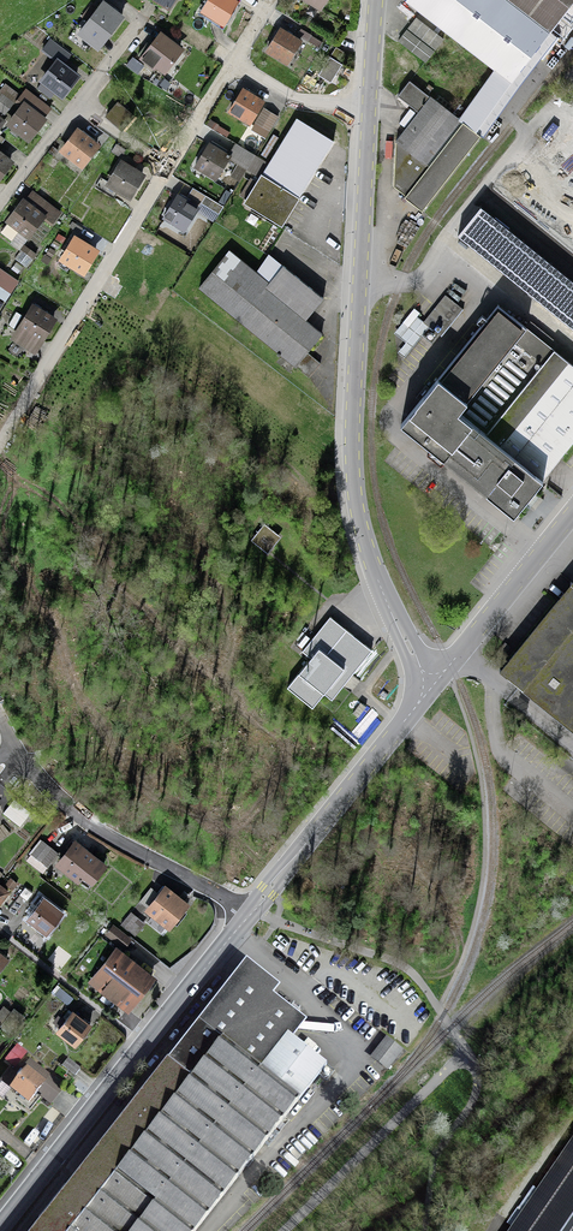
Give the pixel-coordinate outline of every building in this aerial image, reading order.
[(232,0),(210,0),(204,10),(224,23),(237,3),(232,0)] [(459,118),(462,120),(461,121),(476,132),(572,5),(572,0),(406,0),(406,1),(495,69),(459,118)] [(122,17),(103,3),(96,11),(90,7),(83,17),(89,22),(80,33),(99,47),(122,17)] [(300,42),(280,30),(267,50),(288,62),(300,42)] [(434,51),(407,30),(399,40),(426,62),(434,51)] [(180,49),(161,35),(143,58),(153,66),(155,63),(164,70),(180,49)] [(330,56),(338,61),(344,52),(336,47),(330,56)] [(338,61),(330,56),(319,75),(331,82),(342,64),(338,61)] [(58,61),(38,88),(51,97),(56,90),(62,95),(77,75),(58,61)] [(481,135),(476,132),(461,121),(462,120),(459,118),(431,96),(430,97),(409,81),(398,96),(420,112),(398,141),(396,140),(396,141),(396,142),(394,186),(406,195),(405,197),(423,211),(481,135)] [(19,95),(6,84),(0,92),(0,109),(5,113),(17,98),(19,95)] [(19,95),(17,98),(25,104),(9,124),(28,138),(43,119),(42,118),(50,108),(26,89),(21,96),(19,95)] [(263,102),(243,90),(230,111),(251,123),(263,102)] [(134,116),(118,102),(107,115),(122,129),(134,116)] [(278,117),(264,108),(255,122),(270,131),(278,117)] [(333,140),(297,118),(269,164),(255,155),(247,168),(261,177),(257,183),(251,179),(240,196),(283,222),(333,140)] [(563,129),(471,243),(509,274),(529,249),(572,284),(572,136),(563,129)] [(96,145),(78,131),(63,150),(82,164),(96,145)] [(229,156),(209,144),(196,165),(216,178),(229,157),(247,168),(255,155),(236,143),(229,156)] [(0,154),(0,175),(10,162),(0,154)] [(142,175),(122,163),(110,183),(101,178),(96,187),(111,196),(116,188),(130,196),(142,175)] [(223,206),(206,195),(201,203),(219,214),(223,206)] [(197,208),(178,196),(165,216),(185,228),(197,208)] [(28,235),(43,215),(25,201),(4,229),(14,237),(20,229),(28,235)] [(50,205),(43,215),(53,223),(60,213),(50,205)] [(95,250),(76,238),(63,259),(83,271),(95,250)] [(36,254),(24,245),(14,257),(27,266),(36,254)] [(230,250),(199,288),(309,377),(321,363),(307,352),(322,333),(306,320),(324,298),(284,265),(269,282),(230,250)] [(11,291),(18,280),(0,269),(0,284),(11,291)] [(460,306),(445,295),(423,321),(438,333),(460,306)] [(53,318),(33,306),(14,337),(34,350),(53,318)] [(401,424),(515,515),(544,479),(543,479),(572,441),(572,365),(554,350),(544,363),(487,318),(401,424)] [(276,532),(270,527),(260,528),(255,535),(257,543),(262,548),(267,549),(273,548),(277,542),(276,532)] [(501,670),(572,728),(572,581),(501,670)] [(372,649),(330,616),(303,651),(310,658),(287,687),(312,706),(338,674),(343,668),(351,674),(372,649)] [(31,812),(14,799),(3,812),(19,825),(31,812)] [(58,853),(42,841),(28,859),(38,867),(42,862),(47,866),(58,853)] [(104,865),(75,842),(59,862),(88,885),(104,865)] [(16,862),(11,858),(4,868),(9,871),(16,862)] [(185,903),(166,888),(149,908),(169,924),(185,903)] [(26,899),(20,894),(8,910),(15,915),(26,899)] [(62,913),(43,898),(29,917),(47,932),(62,913)] [(138,917),(131,911),(121,923),(128,929),(138,917)] [(130,939),(113,926),(107,933),(124,947),(130,939)] [(128,957),(100,935),(68,975),(92,994),(98,986),(127,1009),(152,977),(137,965),(135,968),(126,960),(128,957)] [(278,1125),(285,1130),(288,1131),(291,1128),(306,1110),(306,1107),(304,1104),(298,1100),(327,1064),(288,1034),(290,1031),(293,1019),(266,997),(268,984),(247,967),(172,1063),(167,1059),(32,1230),(195,1230),(278,1125)] [(90,1025),(72,1012),(58,1030),(76,1043),(90,1025)] [(81,1068),(68,1059),(63,1065),(75,1075),(81,1068)] [(18,1073),(11,1069),(2,1080),(30,1101),(44,1083),(26,1069),(25,1071),(21,1069),(18,1073)] [(511,1230),(572,1230),(572,1141),(511,1230)]
